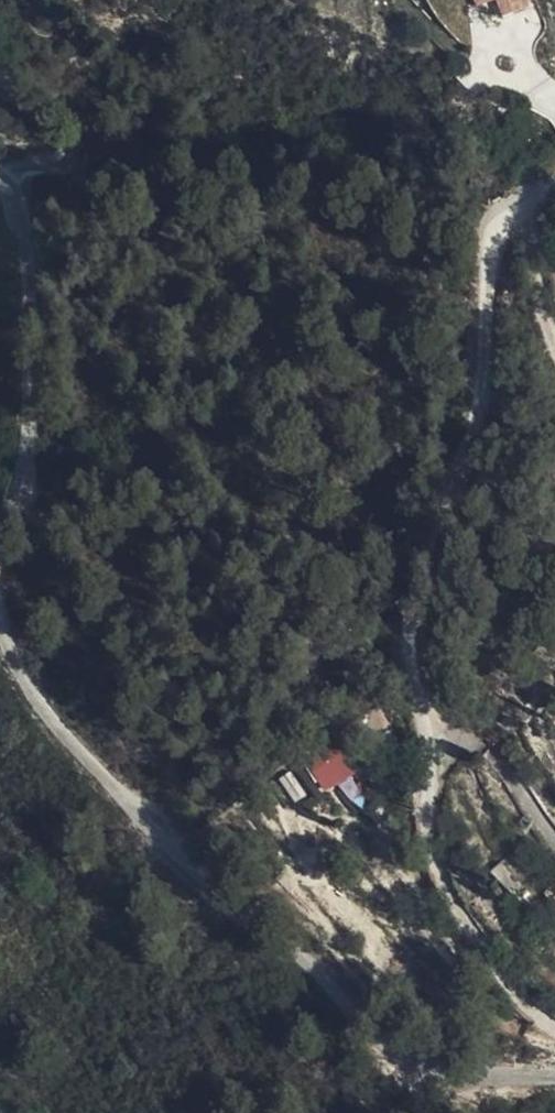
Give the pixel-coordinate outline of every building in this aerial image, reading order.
[(498,24),(526,13),(521,0),(490,0),(498,24)] [(301,759),(323,793),(361,768),(339,734),(301,759)] [(286,756),(273,767),(290,787),(303,776),(286,756)] [(503,861),(490,870),(508,893),(521,883),(503,861)]
